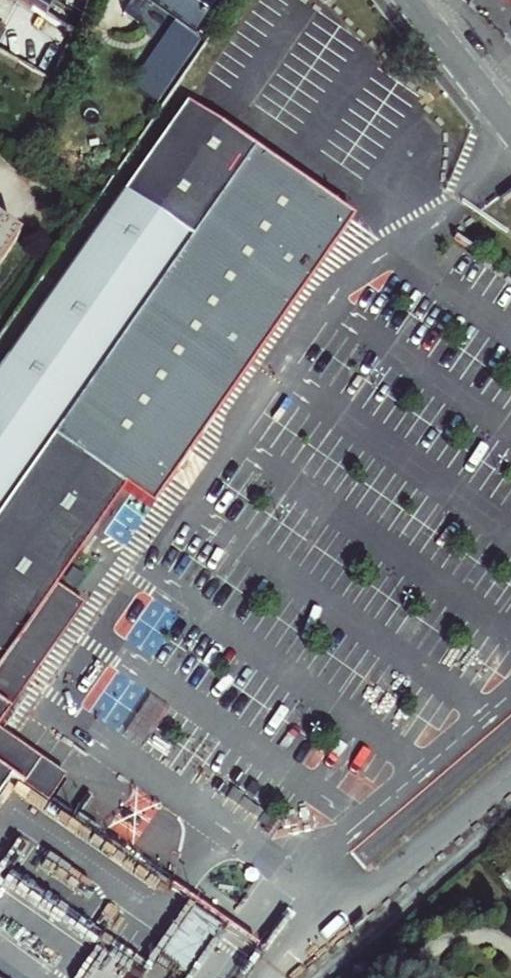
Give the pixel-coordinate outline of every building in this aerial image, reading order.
[(75,36),(87,0),(14,0),(75,36)] [(125,12),(163,39),(132,84),(161,105),(206,41),(196,34),(220,1),(218,0),(133,0),(125,12)] [(87,608),(71,597),(58,588),(124,495),(152,516),(354,229),(184,109),(0,368),(0,725),(87,608)] [(18,246),(0,233),(0,272),(18,246)] [(49,805),(67,780),(0,734),(0,772),(9,778),(49,805)] [(9,778),(0,772),(0,792),(9,778)] [(156,963),(177,977),(189,977),(220,935),(191,914),(156,963)]
